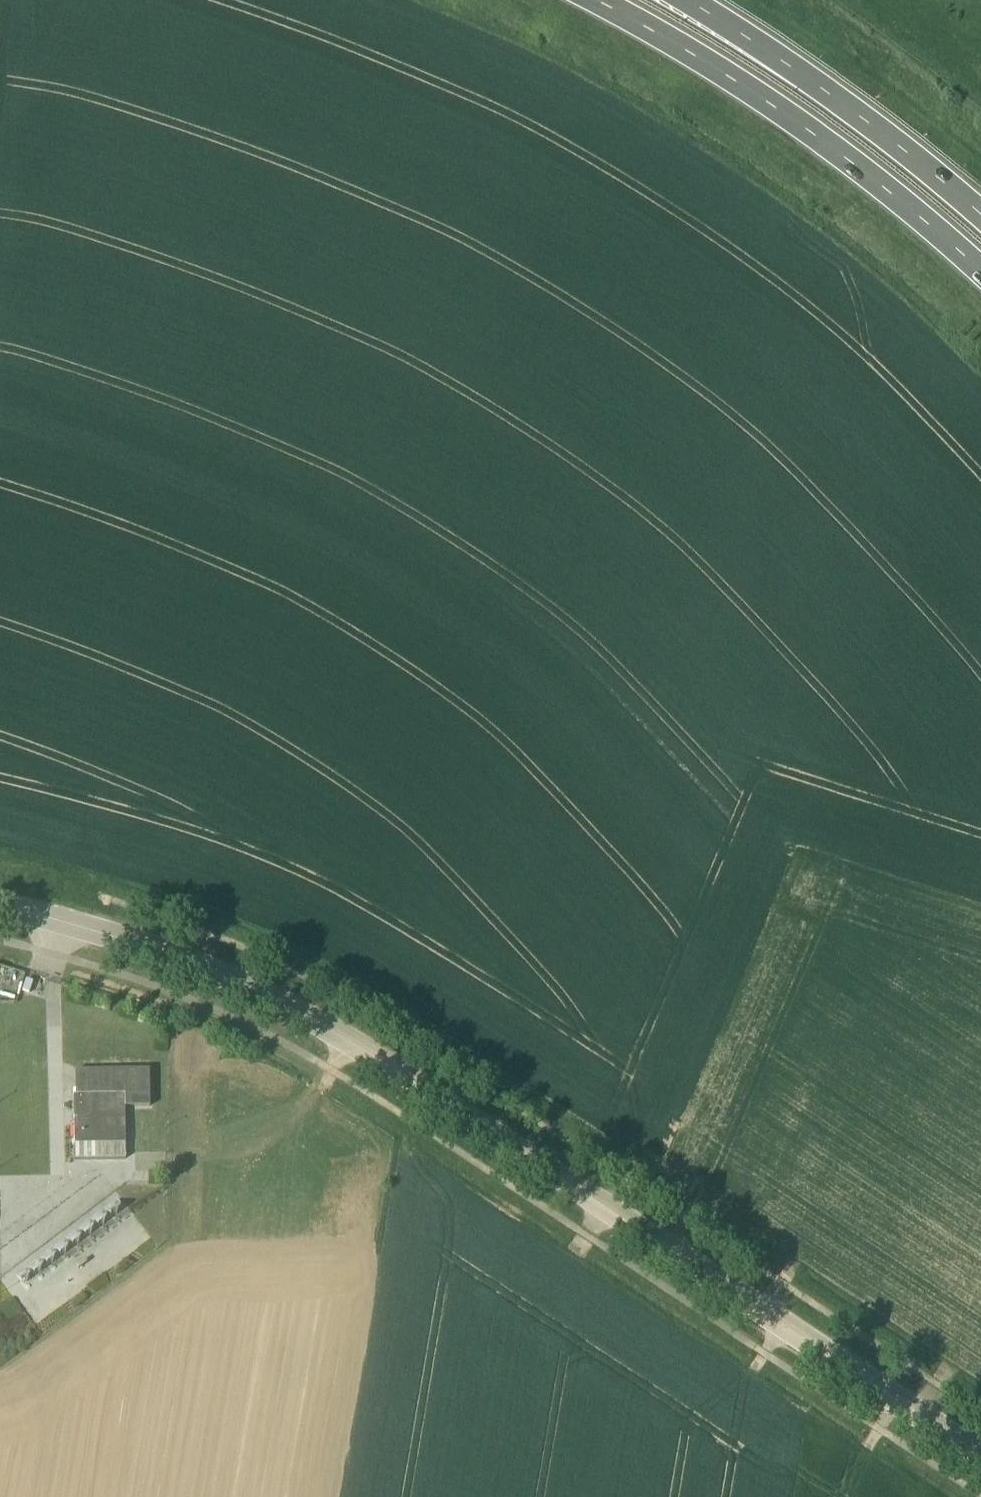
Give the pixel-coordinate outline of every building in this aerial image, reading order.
[(125,1094),(126,1107),(150,1106),(150,1069),(76,1070),(76,1095),(125,1094)] [(74,1095),(75,1144),(126,1144),(126,1107),(125,1094),(76,1095),(74,1095)]
